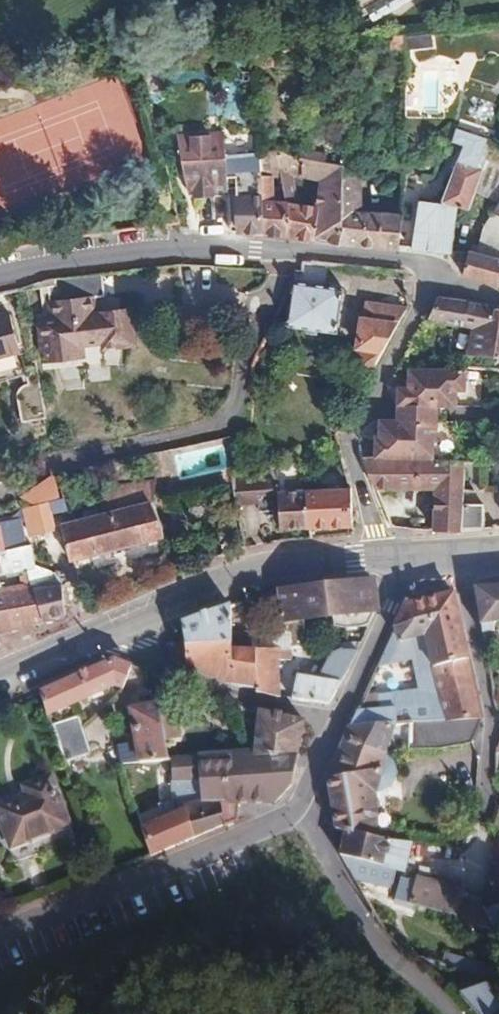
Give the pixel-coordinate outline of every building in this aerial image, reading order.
[(498,133),(498,129),(464,121),(462,129),(498,137),(498,133)] [(448,141),(461,146),(440,204),(453,207),(463,208),(471,188),(490,142),(454,127),(448,141)] [(192,200),(211,197),(212,194),(225,193),(223,155),(221,134),(175,139),(185,195),(192,195),(192,200)] [(490,142),(471,188),(477,190),(480,185),(491,190),(498,171),(498,146),(490,142)] [(289,237),(289,205),(277,203),(277,176),(290,176),(290,153),(278,149),(256,151),(262,234),(289,237)] [(256,151),(223,155),(225,193),(227,233),(262,234),(256,151)] [(317,184),(315,209),(289,205),(289,237),(337,245),(343,170),(290,153),(290,176),(317,184)] [(399,249),(401,215),(361,212),(363,177),(343,170),(337,245),(399,249)] [(488,214),(486,256),(468,251),(467,254),(462,276),(498,285),(498,198),(488,214)] [(412,250),(449,253),(453,207),(440,204),(419,201),(412,250)] [(97,301),(107,300),(104,275),(53,282),(56,306),(97,301)] [(290,283),(283,326),(334,335),(341,292),(290,283)] [(428,319),(472,328),(466,356),(488,357),(498,311),(498,309),(437,297),(428,319)] [(55,320),(61,362),(92,358),(91,348),(113,345),(114,350),(141,347),(136,310),(98,315),(97,301),(56,306),(58,320),(55,320)] [(363,349),(359,370),(374,372),(406,312),(370,306),(369,320),(363,319),(359,348),(363,349)] [(488,357),(498,359),(498,311),(488,357)] [(48,418),(37,365),(26,368),(9,314),(0,317),(0,382),(28,373),(31,383),(29,383),(26,384),(23,387),(21,390),(21,393),(26,422),(48,418)] [(52,363),(61,362),(55,320),(46,321),(52,363)] [(397,408),(437,408),(458,408),(458,394),(467,394),(467,369),(408,370),(408,387),(396,387),(397,408)] [(374,459),(435,458),(435,443),(437,443),(437,408),(397,408),(397,421),(379,421),(380,437),(374,437),(374,459)] [(463,504),(465,458),(435,458),(374,459),(367,459),(378,490),(436,486),(433,531),(461,531),(463,504)] [(278,469),(281,490),(302,490),(298,463),(278,469)] [(277,508),(277,527),(309,526),(308,490),(302,490),(281,490),(278,469),(271,471),(248,478),(234,482),(237,500),(258,500),(258,508),(277,508)] [(100,509),(55,519),(65,560),(161,538),(161,529),(152,507),(155,484),(98,488),(100,509)] [(309,526),(311,526),(354,526),(352,490),(308,490),(309,526)] [(483,506),(463,504),(461,531),(482,530),(483,506)] [(63,614),(57,585),(52,577),(34,549),(10,553),(5,527),(0,528),(0,577),(19,573),(21,587),(0,585),(0,631),(63,614)] [(284,636),(248,638),(248,652),(251,652),(280,650),(312,648),(311,638),(305,638),(303,621),(334,618),(335,628),(347,627),(348,630),(367,628),(374,614),(371,584),(279,593),(282,623),(284,636)] [(498,622),(498,586),(475,589),(483,632),(494,632),(493,623),(498,622)] [(394,697),(383,698),(380,698),(381,706),(359,706),(349,728),(400,725),(412,724),(484,720),(484,718),(453,595),(404,607),(387,644),(389,645),(422,635),(436,690),(394,693),(394,697)] [(230,652),(248,652),(248,638),(248,636),(229,636),(229,609),(179,626),(182,645),(182,648),(229,647),(230,652)] [(389,645),(383,698),(394,697),(394,693),(436,690),(422,635),(389,645)] [(498,636),(484,639),(487,655),(498,654),(498,645),(498,636)] [(182,648),(182,645),(165,646),(166,657),(166,662),(184,670),(182,648)] [(341,646),(328,647),(328,657),(334,655),(339,654),(340,654),(342,654),(341,646)] [(254,695),(251,652),(248,652),(230,652),(229,647),(182,648),(184,670),(236,690),(252,691),(254,695)] [(280,650),(251,652),(254,695),(278,700),(276,663),(282,663),(281,653),(280,650)] [(318,680),(316,683),(301,676),(290,703),(328,706),(338,687),(351,662),(355,655),(342,654),(340,654),(339,654),(334,655),(328,657),(323,670),(318,680)] [(38,694),(46,720),(113,689),(123,692),(132,667),(114,660),(38,694)] [(151,708),(134,713),(151,762),(170,761),(151,708)] [(122,717),(133,746),(139,762),(151,762),(134,713),(122,717)] [(257,713),(245,759),(296,757),(302,724),(291,722),(257,713)] [(412,724),(411,747),(448,748),(474,745),(484,720),(412,724)] [(49,731),(60,767),(89,758),(78,722),(49,731)] [(371,793),(400,725),(349,728),(326,777),(334,832),(345,835),(346,832),(378,839),(372,799),(371,793)] [(139,762),(133,746),(115,749),(120,763),(139,762)] [(155,824),(147,802),(134,806),(152,858),(223,828),(223,805),(237,805),(274,805),(290,785),(296,757),(245,759),(175,761),(175,783),(201,783),(201,805),(181,810),(181,814),(155,824)] [(25,801),(0,810),(0,830),(8,853),(67,830),(49,783),(22,793),(25,801)] [(25,801),(22,793),(0,801),(0,810),(25,801)] [(340,858),(404,873),(413,843),(384,841),(378,839),(346,832),(345,835),(340,858)] [(493,862),(486,902),(459,899),(460,893),(397,885),(395,905),(456,914),(456,920),(498,926),(498,863),(493,862)] [(473,1013),(488,1013),(498,1003),(498,997),(480,979),(459,1001),(473,1013)]
